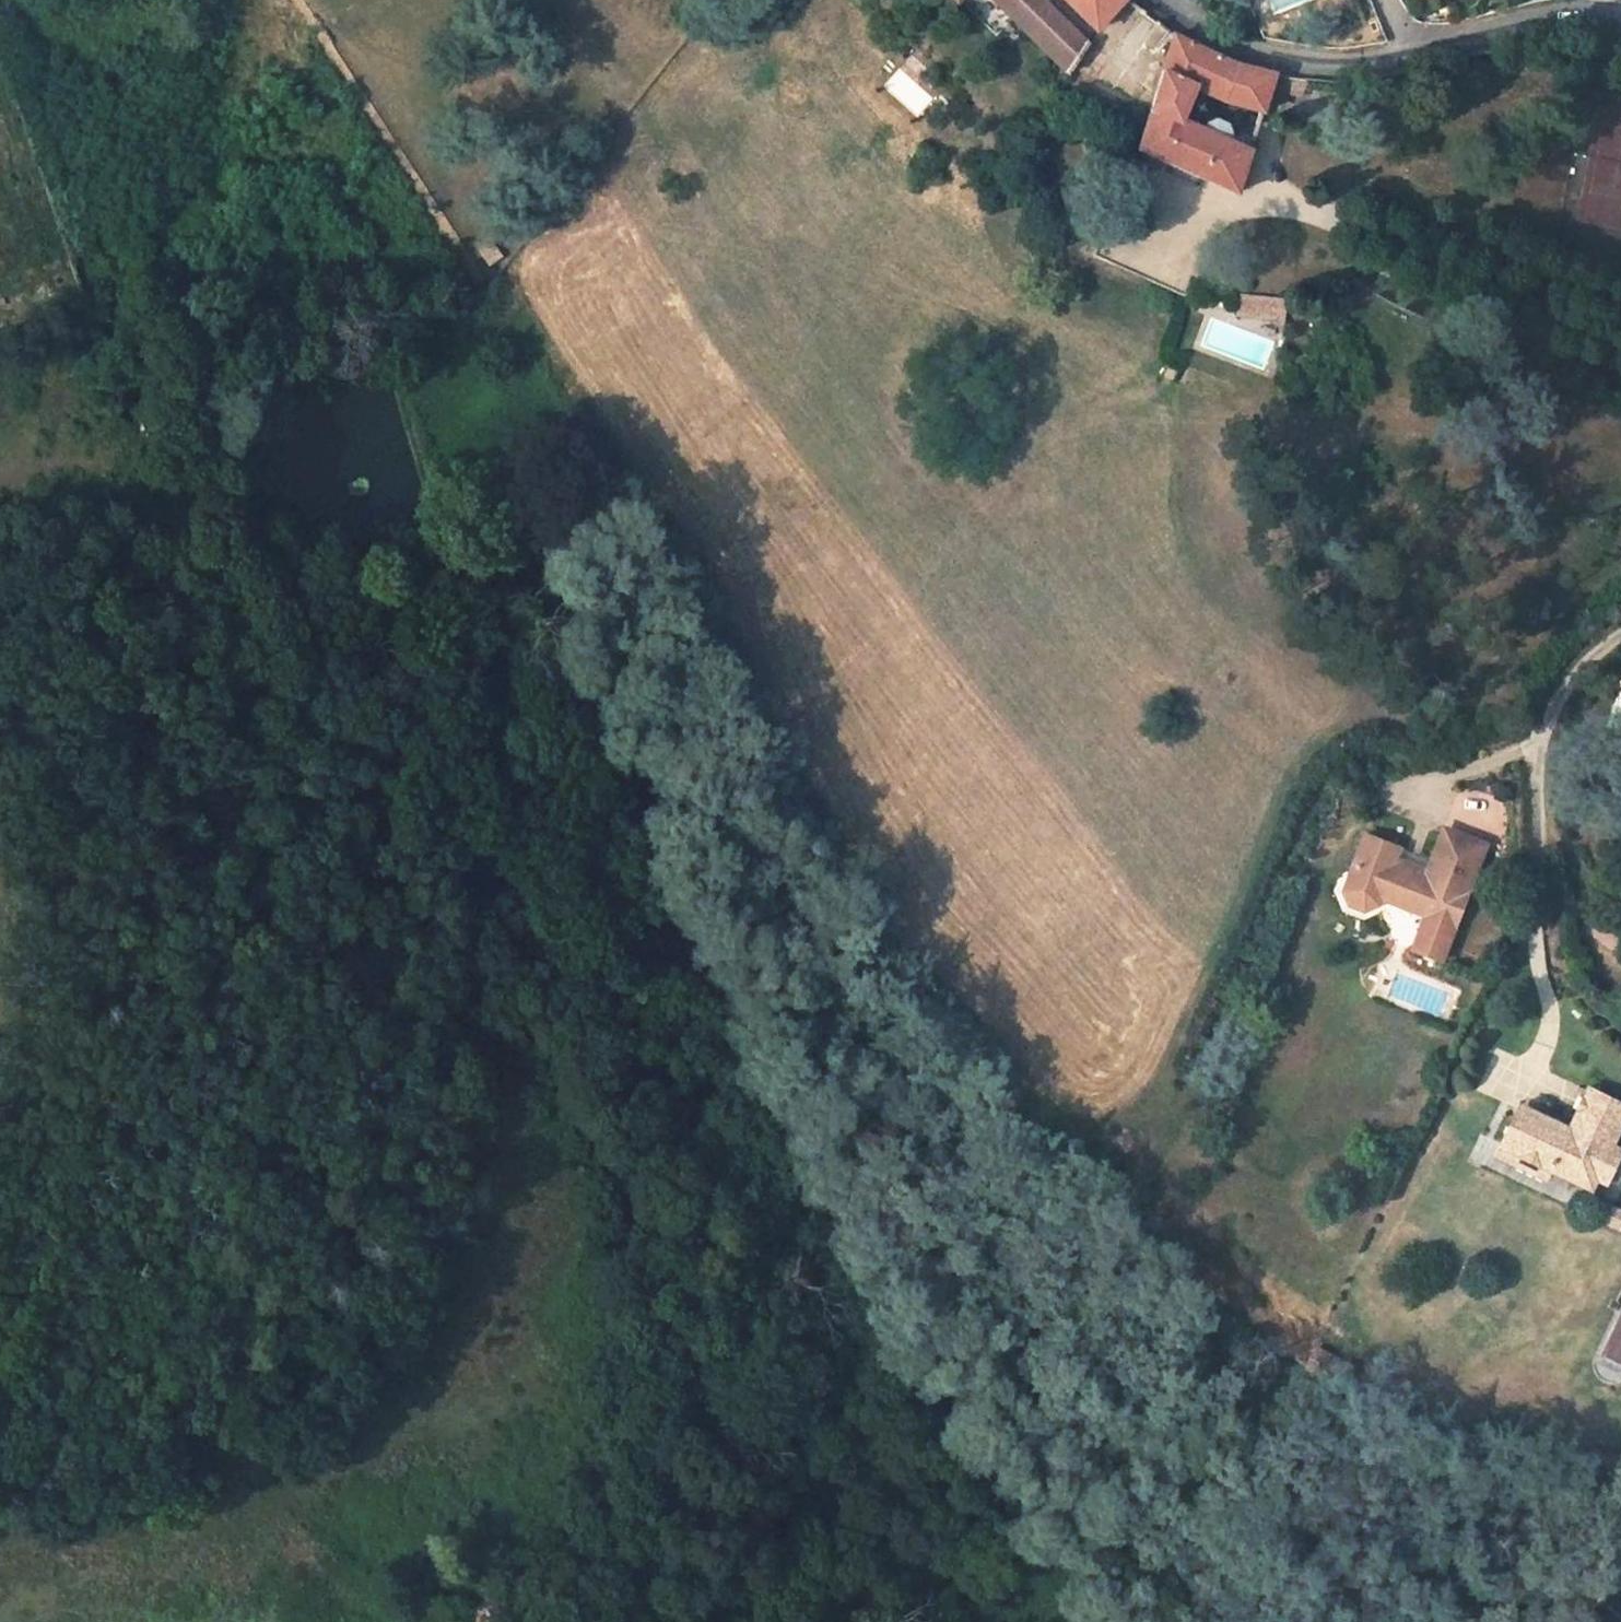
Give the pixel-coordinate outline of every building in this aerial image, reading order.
[(1070,70),(1088,42),(1045,0),(997,0),(1070,70)] [(1097,27),(1122,0),(1069,0),(1097,27)] [(1181,119),(1195,86),(1226,99),(1264,110),(1275,71),(1234,60),(1175,33),(1140,146),(1238,191),(1251,150),(1229,140),(1231,134),(1228,123),(1217,118),(1206,122),(1204,129),(1181,119)] [(503,232),(490,240),(500,255),(513,247),(503,232)] [(1237,310),(1286,316),(1289,291),(1240,286),(1237,310)] [(1455,924),(1449,935),(1466,944),(1510,855),(1474,837),(1454,877),(1420,860),(1425,849),(1393,832),(1368,882),(1376,898),(1388,904),(1409,901),(1455,924)] [(1458,961),(1466,944),(1449,935),(1440,952),(1458,961)] [(1619,1143),(1620,1139),(1620,1097),(1606,1090),(1603,1097),(1592,1092),(1573,1132),(1615,1152),(1618,1145),(1619,1143)] [(1520,1115),(1506,1142),(1526,1152),(1521,1161),(1552,1176),(1557,1166),(1582,1178),(1581,1179),(1598,1187),(1603,1176),(1615,1152),(1573,1132),(1543,1117),(1539,1124),(1520,1115)] [(1603,1176),(1612,1180),(1620,1163),(1620,1143),(1619,1143),(1618,1145),(1615,1152),(1603,1176)] [(1610,1218),(1620,1224),(1620,1206),(1617,1204),(1610,1218)]
